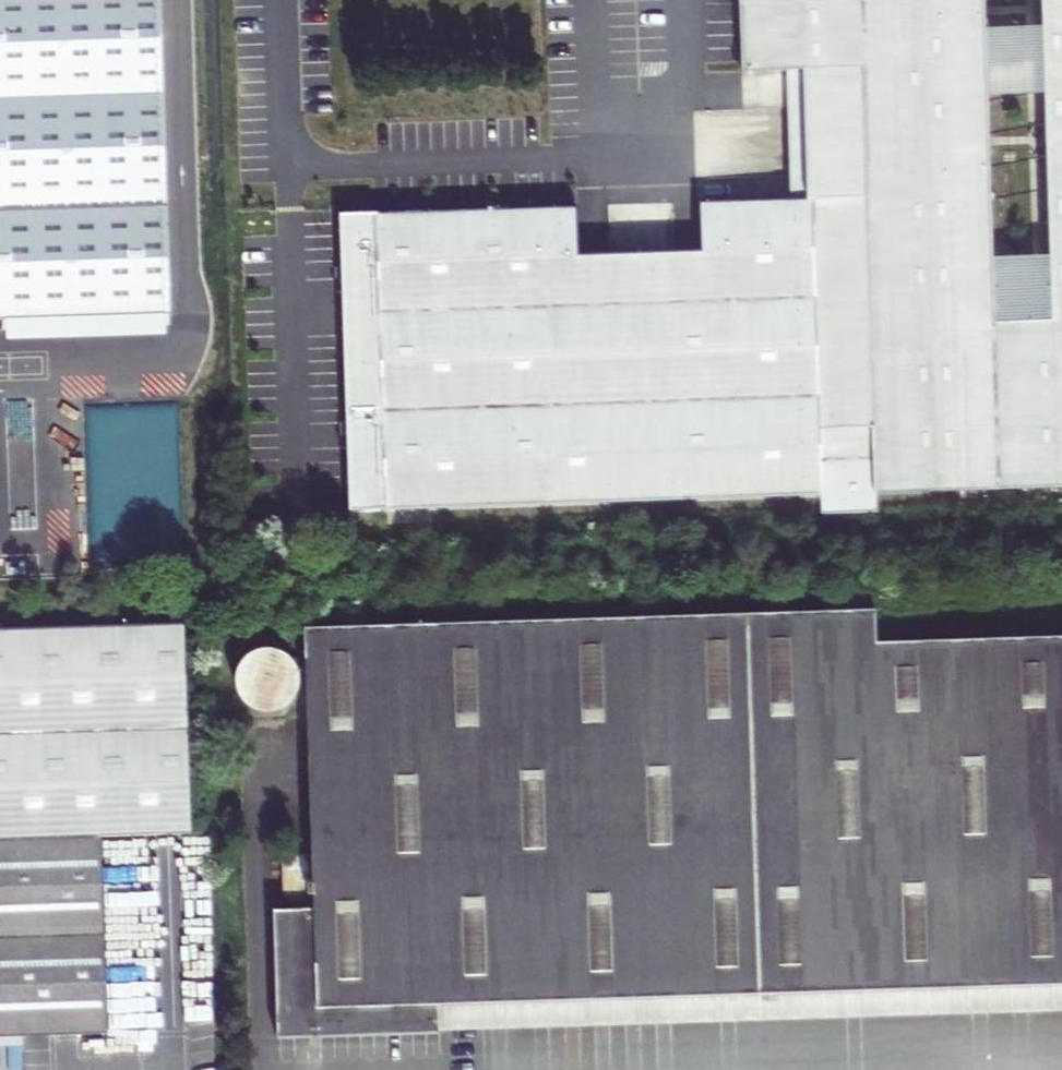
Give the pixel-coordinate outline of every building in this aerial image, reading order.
[(3,320),(171,314),(168,205),(161,0),(0,0),(0,320),(3,320)] [(730,84),(853,78),(861,501),(1061,495),(1061,0),(730,0),(730,84)] [(575,200),(575,187),(525,189),(526,202),(575,200)] [(366,221),(372,515),(807,500),(800,208),(366,221)] [(304,631),(313,910),(272,912),(278,1039),(1061,1015),(1061,640),(876,647),(874,614),(304,631)] [(106,1030),(98,837),(188,834),(181,630),(0,633),(0,1034),(106,1030)] [(231,668),(253,723),(302,703),(280,648),(231,668)]
